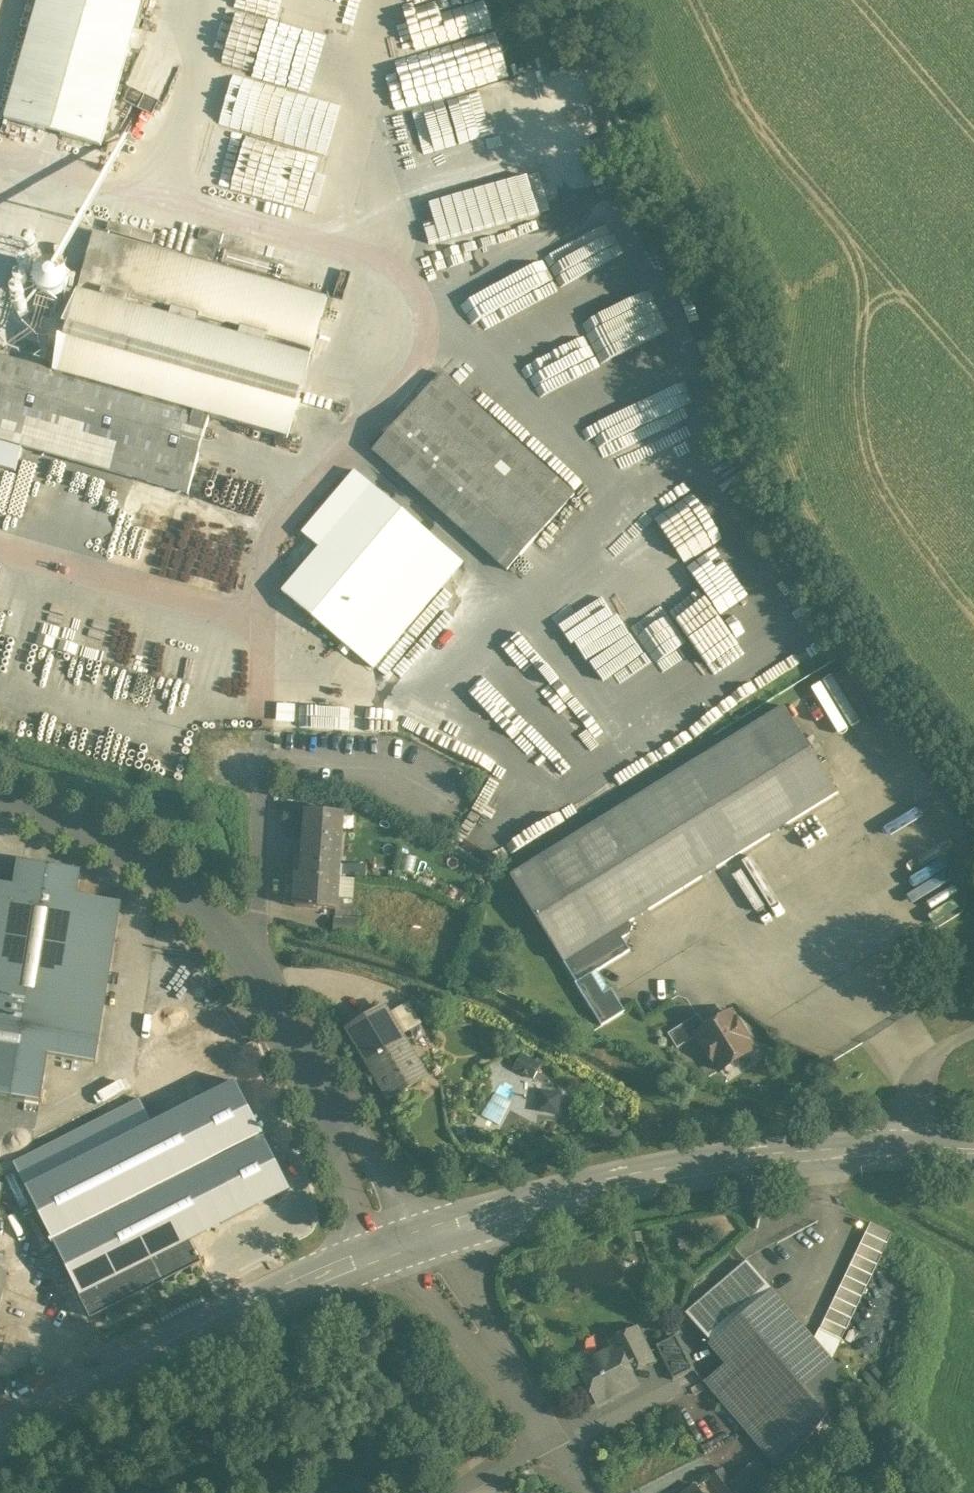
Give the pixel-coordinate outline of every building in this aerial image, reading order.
[(5,119),(102,146),(136,26),(143,0),(39,0),(5,119)] [(487,5),(468,11),(470,17),(448,24),(452,36),(493,23),(487,5)] [(443,49),(454,88),(508,73),(496,33),(465,41),(469,56),(460,59),(457,45),(443,49)] [(384,112),(395,165),(477,147),(485,186),(549,172),(529,80),(384,112)] [(132,86),(125,101),(133,105),(144,110),(153,113),(159,99),(132,86)] [(133,105),(121,131),(132,136),(144,110),(133,105)] [(330,179),(351,180),(352,163),(331,162),(330,179)] [(561,283),(623,253),(609,224),(547,254),(561,283)] [(328,297),(94,232),(80,284),(74,304),(54,373),(210,417),(288,439),(328,297)] [(80,284),(70,281),(65,301),(74,304),(80,284)] [(649,289),(583,321),(601,358),(658,331),(652,319),(662,315),(649,289)] [(0,358),(0,440),(189,494),(210,417),(54,373),(0,358)] [(441,373),(374,450),(508,570),(575,494),(441,373)] [(594,447),(654,423),(656,428),(699,411),(684,373),(581,414),(594,447)] [(355,471),(303,533),(320,548),(283,592),(374,668),(463,563),(355,471)] [(663,610),(636,564),(553,614),(575,650),(628,619),(667,685),(680,678),(680,679),(771,624),(752,593),(754,592),(695,494),(656,517),(699,589),(663,610)] [(828,682),(811,690),(829,728),(846,720),(828,682)] [(785,707),(512,876),(565,962),(565,963),(630,922),(838,793),(785,707)] [(343,813),(308,810),(303,874),(339,877),(343,813)] [(77,874),(22,865),(18,885),(73,894),(77,874)] [(339,877),(303,874),(298,873),(296,907),(336,910),(339,877)] [(0,882),(0,1026),(99,1042),(122,902),(73,894),(18,885),(0,882)] [(359,920),(335,918),(334,933),(358,934),(359,920)] [(610,991),(598,971),(631,950),(623,938),(631,934),(633,927),(630,922),(565,963),(565,962),(564,962),(577,982),(576,983),(602,1026),(626,1011),(612,989),(610,991)] [(385,1007),(349,1028),(370,1063),(405,1042),(385,1007)] [(708,1028),(697,1035),(698,1036),(719,1070),(738,1059),(737,1057),(754,1046),(733,1013),(708,1028)] [(699,1015),(669,1034),(678,1048),(698,1036),(697,1035),(708,1028),(699,1015)] [(0,1026),(0,1095),(41,1102),(49,1055),(96,1063),(99,1042),(0,1026)] [(405,1042),(370,1063),(391,1098),(426,1077),(405,1042)] [(290,1189),(235,1081),(187,1106),(215,1160),(242,1213),(290,1189)] [(539,1092),(538,1122),(562,1123),(563,1092),(539,1092)] [(140,1098),(13,1163),(54,1242),(215,1160),(187,1106),(152,1123),(140,1098)] [(215,1160),(54,1242),(81,1295),(189,1240),(242,1213),(215,1160)] [(81,1295),(81,1296),(92,1317),(200,1262),(189,1240),(81,1295)] [(711,1342),(772,1290),(749,1263),(688,1315),(711,1342)] [(832,1360),(772,1290),(711,1342),(728,1361),(801,1448),(854,1385),(832,1360)] [(636,1330),(613,1341),(616,1346),(617,1346),(631,1373),(652,1362),(636,1330)] [(694,1369),(678,1338),(657,1348),(673,1380),(694,1369)] [(616,1346),(601,1354),(599,1360),(581,1369),(599,1404),(637,1385),(631,1373),(617,1346),(616,1346)] [(801,1448),(728,1361),(704,1381),(782,1472),(783,1471),(782,1471),(801,1448)] [(801,1448),(782,1471),(783,1471),(790,1480),(861,1394),(854,1385),(801,1448)] [(769,1492),(777,1492),(781,1488),(757,1458),(750,1465),(769,1492)] [(750,1465),(731,1483),(738,1492),(769,1492),(750,1465)] [(721,1469),(710,1476),(721,1492),(738,1492),(731,1483),(721,1469)]
